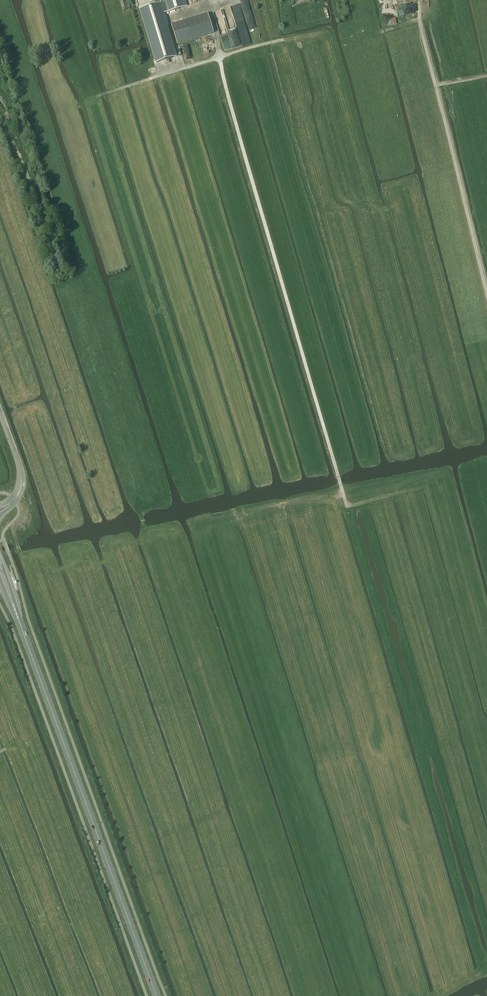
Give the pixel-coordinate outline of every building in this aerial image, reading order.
[(123,11),(131,9),(129,0),(120,0),(123,11)] [(159,0),(158,0),(150,2),(151,6),(139,10),(155,63),(177,56),(164,13),(166,13),(166,12),(163,3),(160,3),(159,0)] [(186,0),(162,0),(166,13),(188,6),(186,0)] [(177,44),(214,33),(208,14),(171,25),(177,44)]
